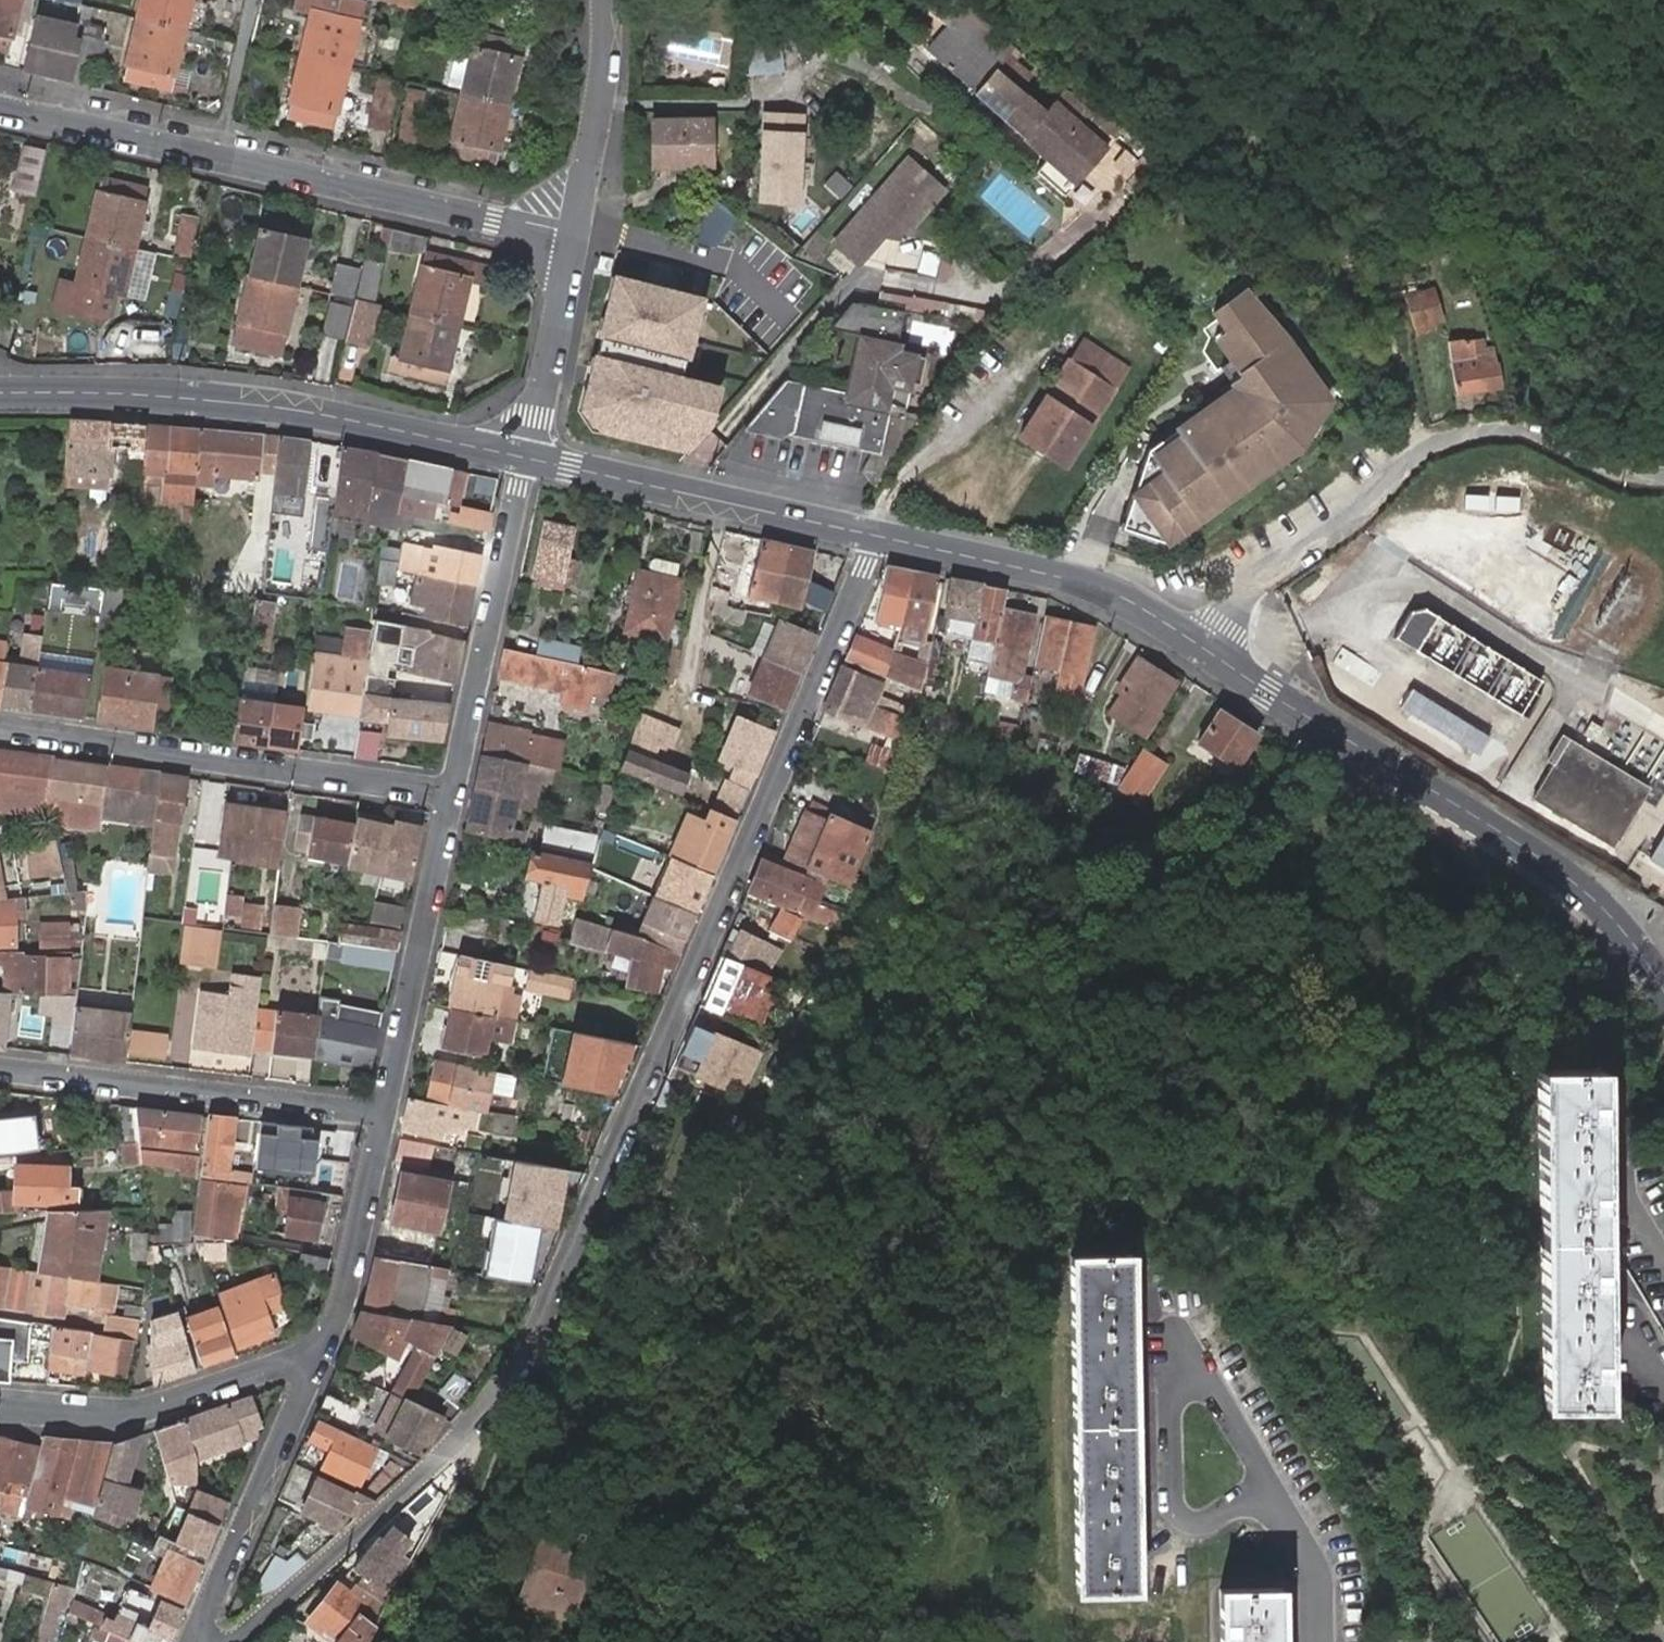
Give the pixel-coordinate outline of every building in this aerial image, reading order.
[(20,0),(0,0),(0,48),(9,50),(20,0)] [(139,20),(184,31),(191,0),(143,0),(139,20)] [(347,69),(358,22),(346,19),(349,5),(329,0),(316,0),(313,11),(311,11),(299,58),(347,69)] [(1002,115),(1023,90),(1020,87),(1031,75),(1010,56),(1016,49),(969,7),(929,53),(1002,115)] [(75,24),(33,13),(19,65),(67,78),(78,32),(74,31),(75,24)] [(184,31),(139,20),(128,64),(130,65),(126,77),(170,88),(184,31)] [(78,32),(95,37),(97,31),(80,26),(78,32)] [(78,32),(67,78),(88,83),(99,38),(95,37),(78,32)] [(461,96),(509,106),(523,45),(476,34),(461,96)] [(717,41),(676,34),(673,52),(715,59),(717,41)] [(746,50),(751,78),(785,72),(781,44),(746,50)] [(334,126),(347,69),(299,58),(289,101),(291,102),(288,115),(334,126)] [(1025,92),(1023,90),(1002,115),(1076,180),(1106,146),(1094,136),(1100,128),(1112,139),(1120,130),(1096,108),(1091,114),(1043,72),(1025,92)] [(387,135),(398,89),(381,84),(370,131),(387,135)] [(413,89),(409,107),(424,110),(428,93),(413,89)] [(496,163),(509,106),(461,96),(452,139),(454,140),(451,152),(496,163)] [(409,107),(402,140),(417,143),(424,110),(409,107)] [(805,115),(761,112),(755,202),(799,205),(805,115)] [(712,122),(654,123),(654,167),(713,168),(712,122)] [(25,148),(15,189),(33,194),(42,153),(25,148)] [(1150,187),(1162,172),(1149,159),(1136,175),(1150,187)] [(908,160),(838,239),(865,262),(885,239),(907,240),(945,193),(908,160)] [(98,193),(87,238),(133,248),(147,189),(104,179),(100,193),(98,193)] [(728,210),(711,202),(702,221),(719,229),(728,210)] [(261,229),(251,274),(311,287),(321,242),(309,239),(313,226),(267,215),(263,230),(261,229)] [(173,256),(189,258),(197,219),(180,216),(173,256)] [(423,233),(389,226),(385,245),(408,250),(419,247),(423,233)] [(626,230),(623,251),(688,260),(691,239),(626,230)] [(133,248),(87,238),(76,280),(79,281),(76,296),(120,305),(133,248)] [(413,309),(461,320),(470,281),(475,262),(428,251),(425,266),(422,265),(413,309)] [(380,260),(364,256),(354,297),(371,300),(380,260)] [(174,261),(170,291),(184,293),(189,263),(174,261)] [(492,266),(475,262),(470,281),(488,286),(492,266)] [(311,287),(251,274),(241,316),(244,317),(240,332),(285,342),(289,329),(301,332),(311,287)] [(611,275),(594,360),(582,412),(604,432),(686,452),(711,427),(720,387),(684,377),(705,296),(611,275)] [(1153,450),(1126,528),(1170,541),(1288,453),(1286,449),(1310,431),(1329,398),(1316,381),(1320,378),(1287,333),(1245,286),(1214,308),(1226,325),(1216,332),(1233,356),(1222,364),(1244,393),(1232,402),(1229,397),(1204,416),(1202,413),(1153,450)] [(1424,329),(1441,323),(1451,320),(1440,286),(1413,295),(1424,329)] [(371,300),(354,297),(346,337),(370,342),(380,302),(371,300)] [(909,347),(915,309),(858,298),(831,331),(870,339),(857,395),(789,383),(751,429),(782,439),(791,434),(875,452),(864,470),(882,493),(934,407),(895,399),(887,397),(892,379),(899,380),(920,384),(921,376),(929,378),(934,351),(909,347)] [(350,305),(334,302),(327,332),(343,335),(350,305)] [(448,379),(461,320),(413,309),(403,354),(393,351),(390,365),(448,379)] [(1443,329),(1441,323),(1424,329),(1426,335),(1443,329)] [(289,329),(285,342),(297,345),(301,332),(289,329)] [(1502,356),(1500,345),(1493,346),(1492,338),(1472,340),(1471,339),(1456,341),(1458,352),(1464,394),(1511,387),(1506,358),(1502,356)] [(1069,360),(1094,375),(1106,354),(1081,339),(1069,360)] [(1021,436),(1069,465),(1128,367),(1106,354),(1094,375),(1069,360),(1021,436)] [(895,399),(899,380),(892,379),(887,397),(895,399)] [(110,421),(71,419),(68,486),(108,487),(110,421)] [(144,424),(123,422),(123,444),(134,445),(134,457),(142,457),(144,424)] [(201,429),(147,424),(145,468),(171,469),(170,498),(195,500),(197,483),(199,482),(201,429)] [(281,437),(201,429),(199,482),(218,484),(218,470),(264,471),(263,466),(278,467),(281,437)] [(308,503),(314,441),(300,438),(281,437),(278,467),(275,499),(308,503)] [(383,454),(348,447),(340,498),(338,511),(370,518),(383,454)] [(412,459),(383,454),(370,518),(369,524),(377,526),(378,518),(411,524),(413,515),(401,513),(412,459)] [(467,471),(412,459),(401,513),(413,515),(424,518),(426,508),(419,507),(422,496),(461,505),(467,471)] [(1488,496),(1465,495),(1465,509),(1488,510),(1488,496)] [(338,511),(340,498),(324,496),(318,538),(334,541),(338,511)] [(1520,498),(1496,497),(1496,511),(1519,511),(1520,498)] [(455,524),(491,531),(495,514),(466,508),(463,518),(456,517),(455,524)] [(549,521),(537,575),(546,576),(545,583),(567,588),(569,582),(582,585),(588,562),(575,559),(582,529),(549,521)] [(810,587),(819,550),(769,539),(756,594),(806,607),(810,587)] [(480,585),(486,553),(439,544),(438,550),(407,544),(403,561),(402,567),(424,572),(480,585)] [(637,600),(630,628),(668,637),(683,579),(680,579),(684,561),(658,556),(653,559),(651,571),(643,570),(640,585),(637,597),(637,600)] [(402,567),(403,561),(386,558),(382,583),(399,586),(402,567)] [(921,571),(892,566),(881,621),(909,628),(921,571)] [(930,642),(944,576),(921,571),(909,628),(906,637),(930,642)] [(427,612),(425,618),(471,627),(480,585),(424,572),(423,579),(417,601),(428,604),(427,612)] [(1011,589),(958,579),(951,612),(979,619),(975,637),(999,642),(1008,606),(1011,589)] [(98,602),(100,585),(80,583),(65,582),(54,581),(51,598),(98,602)] [(637,597),(640,585),(631,583),(628,597),(637,600),(637,597)] [(144,589),(140,589),(110,586),(102,646),(115,648),(126,596),(143,599),(144,589)] [(838,594),(810,587),(806,607),(831,613),(838,594)] [(276,603),(257,600),(250,646),(270,648),(276,603)] [(1041,613),(1008,606),(999,642),(995,660),(992,673),(993,673),(989,690),(1032,698),(1037,675),(1027,673),(1041,613)] [(1541,683),(1424,610),(1410,612),(1391,640),(1520,716),(1541,683)] [(1050,616),(1037,675),(1050,678),(1052,668),(1076,672),(1064,732),(1076,734),(1099,627),(1050,616)] [(435,631),(377,619),(371,659),(369,678),(368,693),(398,696),(400,680),(387,678),(390,657),(414,662),(413,671),(423,673),(460,682),(468,642),(434,635),(435,631)] [(789,710),(822,633),(786,620),(753,696),(789,710)] [(345,655),(367,658),(370,630),(350,627),(345,655)] [(23,664),(9,662),(2,705),(35,710),(41,666),(46,634),(28,631),(23,664)] [(543,638),(540,654),(579,662),(582,646),(543,638)] [(852,661),(891,676),(898,657),(899,654),(861,639),(852,661)] [(2,705),(11,644),(0,642),(0,705),(2,705)] [(540,654),(511,648),(507,668),(558,679),(556,687),(568,690),(565,702),(589,707),(592,691),(610,695),(616,671),(603,668),(592,665),(579,662),(540,654)] [(1349,648),(1340,662),(1379,687),(1388,673),(1349,648)] [(358,715),(367,658),(345,655),(334,653),(318,651),(316,667),(323,668),(317,708),(358,715)] [(677,684),(684,656),(665,652),(658,680),(677,684)] [(1126,716),(1152,734),(1167,713),(1160,709),(1180,680),(1144,656),(1124,687),(1127,689),(1138,696),(1126,716)] [(891,676),(926,691),(928,684),(931,665),(898,657),(891,676)] [(41,666),(35,710),(89,718),(96,675),(41,666)] [(100,719),(157,727),(164,675),(131,670),(109,667),(100,719)] [(558,679),(507,668),(506,675),(556,687),(558,679)] [(910,741),(912,734),(920,709),(887,695),(890,686),(848,669),(825,725),(853,736),(859,720),(910,741)] [(179,677),(164,675),(157,727),(171,730),(179,677)] [(245,680),(237,739),(291,747),(294,730),(296,716),(300,695),(278,691),(279,688),(276,685),(245,680)] [(1415,685),(1403,704),(1483,755),(1495,736),(1415,685)] [(1114,709),(1126,716),(1138,696),(1127,689),(1114,709)] [(398,696),(368,693),(363,718),(393,722),(391,734),(447,743),(456,702),(398,696)] [(1224,706),(1200,742),(1238,768),(1261,733),(1224,706)] [(681,726),(643,713),(633,742),(661,751),(663,745),(674,749),(681,726)] [(743,821),(780,733),(743,717),(723,762),(740,769),(734,786),(744,790),(732,816),(743,821)] [(528,731),(489,722),(486,732),(526,741),(528,733),(528,731)] [(1657,786),(1568,731),(1553,757),(1560,761),(1539,796),(1623,847),(1628,839),(1626,836),(1657,786)] [(486,732),(482,753),(545,768),(547,766),(551,767),(557,769),(563,742),(528,733),(526,741),(486,732)] [(1016,748),(1015,756),(1019,756),(1024,734),(1015,732),(1011,747),(1016,748)] [(874,762),(900,771),(908,747),(903,745),(900,753),(880,745),(874,762)] [(59,757),(0,749),(0,798),(0,795),(35,799),(34,816),(49,817),(59,757)] [(633,750),(626,770),(686,793),(693,773),(633,750)] [(1086,752),(1079,769),(1119,783),(1125,766),(1086,752)] [(1147,752),(1126,783),(1143,795),(1164,764),(1147,752)] [(469,822),(466,835),(517,842),(521,820),(522,809),(539,812),(545,768),(482,753),(475,792),(469,822)] [(59,757),(49,817),(104,827),(107,806),(113,765),(59,757)] [(166,772),(113,765),(104,827),(138,830),(139,821),(159,824),(166,772)] [(700,790),(718,797),(726,778),(707,770),(700,790)] [(155,855),(152,871),(174,874),(179,842),(189,775),(166,772),(159,824),(155,855)] [(889,779),(897,781),(899,774),(891,772),(889,779)] [(602,804),(607,806),(612,789),(607,787),(602,804)] [(834,880),(862,891),(865,881),(856,876),(882,816),(877,813),(869,831),(837,816),(840,809),(818,800),(815,809),(836,818),(834,823),(818,862),(814,871),(834,880)] [(229,806),(221,856),(284,865),(291,813),(229,806)] [(720,875),(743,821),(732,816),(717,809),(712,824),(692,814),(685,832),(693,836),(683,859),(720,875)] [(348,861),(356,822),(304,810),(298,839),(312,843),(310,853),(348,861)] [(397,819),(359,810),(348,861),(386,869),(397,819)] [(791,862),(814,871),(818,862),(834,823),(812,814),(791,862)] [(418,878),(428,825),(397,819),(386,869),(418,878)] [(526,844),(545,848),(547,839),(591,849),(594,834),(531,820),(526,844)] [(693,836),(685,832),(675,856),(683,859),(693,836)] [(1649,860),(1663,869),(1663,834),(1649,860)] [(779,848),(773,846),(770,853),(776,855),(779,848)] [(56,847),(31,850),(38,882),(63,881),(56,847)] [(571,893),(590,897),(598,869),(602,857),(555,847),(553,856),(537,853),(531,878),(550,882),(542,919),(564,923),(571,893)] [(659,897),(703,916),(719,879),(676,860),(659,897)] [(821,903),(827,887),(767,862),(753,894),(787,907),(785,911),(806,920),(847,936),(854,917),(821,903)] [(407,926),(413,901),(378,894),(371,922),(407,926)] [(703,916),(659,897),(642,935),(648,938),(686,954),(703,916)] [(15,945),(14,918),(13,911),(18,911),(18,907),(25,907),(25,898),(3,900),(0,900),(0,945),(15,945)] [(231,899),(227,922),(261,927),(265,904),(231,899)] [(271,934),(315,938),(318,909),(274,905),(271,934)] [(806,920),(785,911),(774,930),(794,941),(806,920)] [(581,932),(578,943),(639,959),(633,985),(666,994),(672,969),(680,969),(686,954),(648,938),(584,919),(581,932)] [(76,948),(76,921),(45,922),(45,948),(76,948)] [(361,945),(402,950),(406,931),(341,923),(337,942),(350,943),(350,944),(361,945)] [(219,933),(197,930),(194,962),(215,963),(219,933)] [(727,957),(761,969),(773,942),(747,933),(741,947),(732,943),(727,957)] [(327,946),(326,957),(348,959),(350,944),(350,943),(337,942),(328,940),(327,946)] [(773,942),(761,969),(773,974),(784,946),(773,942)] [(326,957),(327,946),(316,944),(315,959),(326,960),(326,957)] [(350,944),(348,959),(398,966),(402,950),(361,945),(350,944)] [(0,952),(0,966),(6,966),(5,994),(9,994),(40,995),(61,996),(79,996),(80,992),(87,950),(0,952)] [(468,954),(455,1006),(498,1016),(501,1016),(518,1020),(524,998),(514,995),(503,993),(506,983),(513,986),(517,965),(468,954)] [(761,1026),(780,977),(773,974),(761,969),(727,957),(711,994),(727,1001),(723,1012),(761,1026)] [(571,999),(575,978),(535,969),(530,991),(571,999)] [(232,995),(204,992),(198,1046),(244,1051),(244,1047),(251,1048),(256,1010),(260,982),(234,979),(232,995)] [(513,986),(506,983),(503,993),(514,995),(516,986),(513,986)] [(195,991),(179,990),(175,1041),(191,1042),(195,991)] [(134,999),(80,992),(79,996),(76,1020),(70,1056),(125,1062),(134,999)] [(0,993),(0,1048),(3,1048),(9,1002),(9,994),(5,994),(0,993)] [(810,1044),(814,1037),(825,1000),(807,993),(792,1037),(810,1044)] [(711,994),(706,1006),(723,1012),(727,1001),(711,994)] [(40,995),(39,1008),(59,1011),(61,996),(40,995)] [(79,996),(61,996),(59,1011),(57,1019),(76,1020),(79,996)] [(341,1001),(321,999),(319,1018),(315,1059),(377,1068),(387,1017),(340,1011),(341,1001)] [(498,1016),(455,1006),(446,1048),(491,1058),(501,1016),(498,1016)] [(274,1054),(315,1059),(319,1018),(259,1010),(254,1047),(274,1049),(274,1054)] [(767,1055),(697,1026),(679,1067),(746,1095),(767,1055)] [(633,1045),(581,1034),(575,1065),(580,1066),(576,1086),(617,1093),(623,1062),(629,1063),(633,1045)] [(164,1042),(136,1039),(134,1053),(163,1056),(164,1042)] [(482,1069),(441,1059),(433,1097),(443,1098),(442,1102),(487,1110),(490,1092),(512,1096),(516,1075),(494,1071),(482,1069)] [(1616,1396),(1611,1140),(1609,1064),(1548,1066),(1550,1144),(1553,1302),(1555,1362),(1555,1399),(1616,1396)] [(414,1097),(407,1131),(447,1139),(451,1115),(479,1120),(481,1109),(442,1102),(414,1097)] [(137,1106),(121,1104),(124,1143),(130,1143),(139,1142),(137,1106)] [(204,1113),(137,1106),(139,1142),(140,1159),(181,1163),(180,1169),(197,1171),(200,1144),(201,1144),(204,1113)] [(40,1147),(35,1114),(0,1119),(0,1152),(40,1147)] [(236,1117),(210,1114),(203,1178),(229,1181),(236,1117)] [(752,1125),(737,1118),(727,1144),(741,1150),(752,1125)] [(263,1132),(258,1178),(321,1185),(325,1140),(302,1137),(303,1126),(279,1123),(278,1134),(263,1132)] [(427,1162),(432,1144),(406,1139),(401,1157),(427,1162)] [(569,1170),(519,1161),(517,1173),(509,1218),(546,1225),(558,1228),(569,1170)] [(0,1188),(0,1212),(7,1212),(7,1202),(44,1201),(43,1168),(2,1169),(3,1187),(0,1188)] [(517,1173),(502,1171),(493,1215),(509,1218),(517,1173)] [(473,1187),(407,1174),(397,1221),(444,1231),(447,1216),(466,1220),(473,1187)] [(206,1182),(200,1234),(230,1236),(235,1195),(245,1196),(245,1186),(206,1182)] [(324,1239),(330,1192),(284,1187),(280,1211),(294,1213),(291,1235),(324,1239)] [(190,1241),(192,1210),(166,1208),(164,1239),(190,1241)] [(88,1278),(94,1209),(39,1210),(33,1270),(88,1278)] [(546,1225),(499,1218),(490,1275),(536,1284),(546,1225)] [(233,1248),(225,1248),(225,1255),(232,1256),(233,1248)] [(159,1249),(152,1252),(154,1259),(161,1257),(159,1249)] [(304,1273),(330,1275),(334,1257),(306,1255),(304,1273)] [(1139,1593),(1131,1255),(1068,1256),(1077,1594),(1139,1593)] [(425,1321),(438,1266),(380,1256),(368,1310),(425,1321)] [(110,1280),(88,1278),(33,1270),(0,1266),(0,1304),(43,1311),(44,1304),(64,1307),(65,1300),(106,1306),(110,1280)] [(456,1269),(438,1266),(425,1321),(457,1327),(458,1327),(462,1311),(447,1308),(456,1269)] [(225,1295),(241,1346),(276,1334),(270,1316),(289,1310),(278,1277),(259,1283),(225,1295)] [(205,1364),(238,1353),(220,1303),(187,1314),(205,1364)] [(187,1331),(179,1308),(153,1316),(151,1342),(148,1343),(159,1381),(198,1368),(187,1331)] [(457,1327),(425,1321),(368,1310),(366,1320),(452,1337),(457,1327)] [(137,1330),(138,1314),(111,1312),(110,1328),(137,1330)] [(34,1320),(15,1319),(14,1326),(34,1328),(34,1320)] [(452,1337),(366,1320),(366,1322),(360,1335),(416,1361),(400,1396),(412,1401),(420,1404),(452,1337)] [(130,1336),(136,1337),(137,1330),(110,1328),(49,1321),(50,1382),(78,1385),(80,1369),(89,1370),(127,1374),(130,1336)] [(0,1337),(0,1379),(9,1379),(11,1358),(31,1360),(34,1328),(14,1326),(13,1338),(0,1337)] [(353,1404),(332,1394),(323,1414),(344,1424),(353,1404)] [(400,1429),(412,1401),(400,1396),(383,1431),(396,1437),(400,1429)] [(258,1397),(188,1421),(200,1457),(244,1444),(242,1434),(262,1427),(258,1397)] [(449,1418),(420,1404),(412,1401),(400,1429),(396,1437),(423,1450),(430,1454),(435,1447),(449,1418)] [(323,1414),(315,1432),(341,1445),(330,1467),(367,1484),(386,1444),(344,1424),(323,1414)] [(188,1421),(157,1431),(172,1482),(199,1482),(200,1457),(188,1421)] [(117,1445),(96,1520),(129,1530),(135,1509),(140,1491),(127,1487),(140,1437),(117,1445)] [(3,1489),(23,1495),(36,1448),(0,1438),(0,1488),(3,1489)] [(62,1496),(77,1441),(45,1438),(26,1506),(57,1516),(58,1513),(60,1506),(62,1496)] [(93,1531),(94,1527),(96,1520),(117,1445),(77,1441),(62,1496),(91,1504),(85,1528),(93,1531)] [(398,1456),(392,1470),(403,1475),(409,1461),(398,1456)] [(302,1464),(285,1501),(346,1527),(354,1513),(362,1516),(381,1499),(370,1494),(363,1491),(361,1495),(325,1479),(327,1475),(302,1464)] [(370,1494),(381,1499),(394,1488),(376,1481),(370,1494)] [(192,1509),(223,1524),(233,1503),(201,1489),(192,1509)] [(0,1504),(0,1513),(10,1515),(12,1507),(0,1504)] [(60,1506),(58,1513),(65,1515),(67,1509),(60,1506)] [(210,1555),(223,1524),(191,1511),(178,1541),(210,1555)] [(516,1593),(565,1612),(590,1549),(532,1525),(522,1551),(531,1555),(516,1593)] [(378,1595),(390,1604),(404,1579),(400,1577),(412,1559),(406,1555),(416,1541),(396,1526),(387,1541),(382,1538),(359,1569),(384,1586),(378,1595)] [(207,1564),(210,1555),(178,1541),(162,1534),(158,1543),(158,1545),(163,1547),(172,1550),(155,1591),(189,1605),(207,1564)] [(152,1560),(156,1549),(122,1537),(119,1547),(151,1559),(152,1560)] [(172,1550),(163,1547),(146,1588),(155,1591),(172,1550)] [(563,1618),(565,1612),(516,1593),(531,1555),(522,1551),(504,1597),(563,1618)] [(267,1596),(282,1589),(312,1562),(305,1554),(295,1562),(284,1558),(271,1583),(267,1596)] [(39,1591),(40,1589),(58,1594),(44,1641),(62,1641),(70,1616),(76,1591),(0,1571),(0,1580),(39,1591)] [(1214,1579),(1215,1641),(1282,1641),(1281,1577),(1214,1579)] [(81,1578),(72,1615),(90,1618),(97,1581),(81,1578)] [(373,1640),(386,1613),(377,1609),(371,1604),(346,1586),(318,1623),(345,1641),(372,1641),(373,1640)] [(114,1635),(115,1635),(132,1641),(134,1641),(153,1599),(133,1591),(114,1635)] [(377,1609),(386,1613),(390,1604),(378,1595),(371,1604),(377,1609)] [(164,1604),(153,1599),(134,1641),(148,1641),(164,1604)] [(185,1613),(164,1604),(148,1641),(173,1641),(185,1613)] [(97,1627),(93,1637),(106,1641),(132,1641),(115,1635),(114,1635),(97,1627)]
